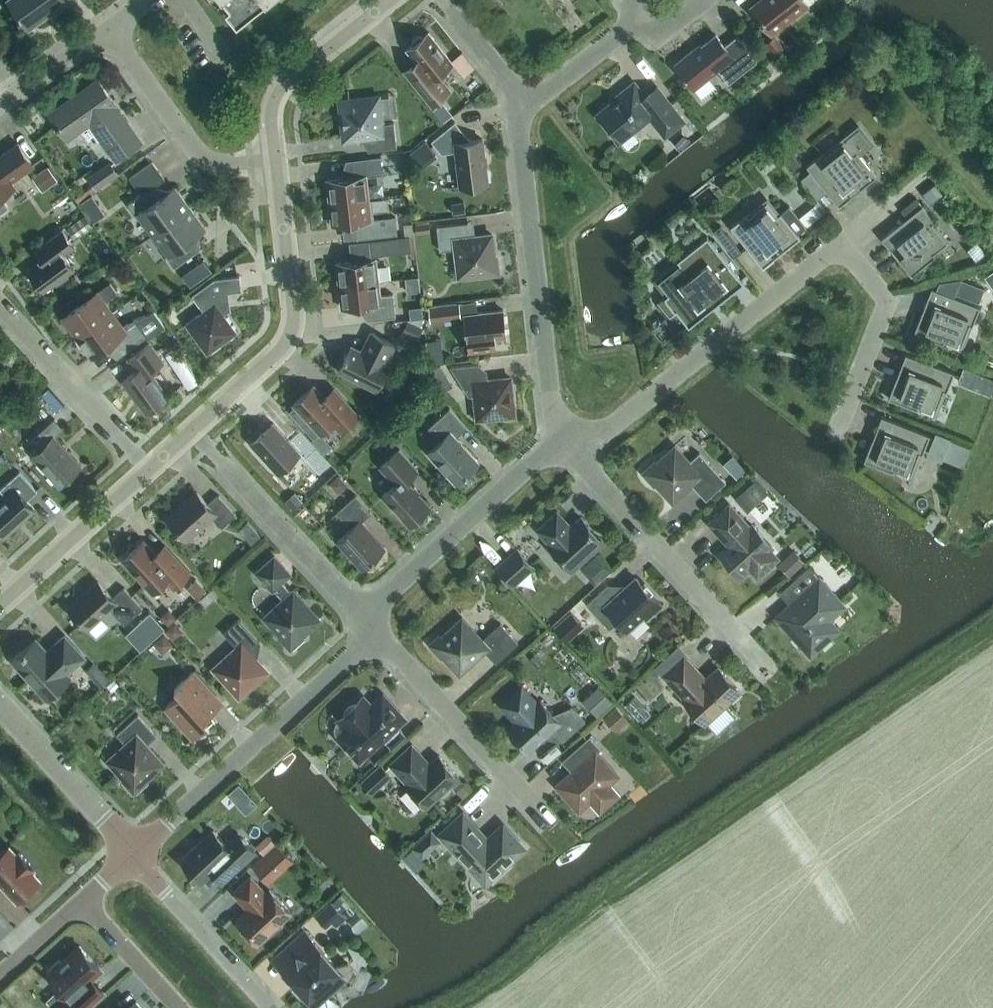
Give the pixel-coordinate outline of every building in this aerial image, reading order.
[(8,0),(28,28),(46,15),(45,14),(64,0),(9,0),(8,0)] [(230,7),(226,10),(237,25),(268,0),(224,0),(230,7)] [(751,7),(760,19),(762,22),(764,21),(774,32),(808,5),(804,0),(760,0),(751,7)] [(420,35),(411,42),(413,44),(407,49),(416,61),(405,69),(430,101),(448,87),(438,75),(454,63),(429,32),(422,37),(420,35)] [(702,50),(696,55),(693,50),(675,65),(694,89),(718,70),(729,83),(757,61),(737,36),(724,45),(716,35),(700,47),(702,50)] [(776,35),(764,44),(773,56),(785,46),(776,35)] [(115,103),(99,80),(50,115),(67,138),(90,121),(117,159),(141,142),(114,105),(115,103)] [(650,117),(665,135),(684,121),(657,87),(645,96),(634,82),(617,95),(619,97),(597,114),(619,142),(650,117)] [(349,101),(341,102),(345,139),(368,136),(369,150),(397,147),(394,122),(381,124),(378,97),(350,100),(349,91),(348,91),(349,101)] [(442,122),(449,116),(443,109),(436,115),(442,122)] [(456,151),(460,186),(488,183),(482,139),(470,140),(455,122),(432,141),(442,153),(456,151)] [(816,198),(826,190),(839,206),(877,176),(858,153),(871,143),(859,128),(825,155),(823,152),(807,165),(811,170),(801,178),(816,198)] [(423,157),(433,149),(425,140),(416,148),(423,157)] [(1,197),(16,186),(12,181),(34,165),(18,143),(0,155),(0,213),(8,207),(1,197)] [(793,154),(786,160),(794,169),(801,164),(793,154)] [(383,174),(381,157),(353,160),(355,177),(327,180),(329,202),(369,197),(367,176),(383,174)] [(90,179),(97,188),(118,173),(112,164),(90,179)] [(48,166),(33,176),(42,191),(58,180),(48,166)] [(128,203),(136,215),(138,213),(153,234),(190,207),(175,186),(162,196),(153,184),(128,203)] [(99,224),(115,212),(100,191),(84,203),(99,224)] [(356,222),(358,239),(398,234),(396,217),(372,219),(369,197),(329,202),(332,225),(356,222)] [(947,242),(932,224),(935,222),(916,197),(900,210),(907,218),(882,238),(912,275),(936,256),(934,253),(947,242)] [(465,201),(452,203),(454,214),(466,212),(465,201)] [(778,215),(767,202),(749,217),(747,214),(731,227),(763,267),(774,259),(768,251),(779,242),(785,250),(801,237),(781,213),(778,215)] [(814,204),(799,217),(806,226),(822,213),(814,204)] [(168,254),(166,256),(174,268),(200,249),(192,238),(205,228),(190,207),(153,234),(168,254)] [(84,215),(67,227),(76,239),(93,227),(84,215)] [(413,222),(404,223),(405,236),(409,235),(414,235),(413,222)] [(429,222),(415,224),(416,233),(430,231),(429,222)] [(463,223),(437,226),(440,250),(456,248),(459,276),(480,273),(480,276),(499,274),(497,255),(494,255),(492,234),(465,237),(463,223)] [(73,244),(62,229),(42,244),(50,254),(28,269),(44,290),(56,282),(58,284),(69,276),(67,274),(75,268),(63,252),(73,244)] [(728,233),(721,239),(735,257),(742,252),(728,233)] [(405,236),(369,240),(371,255),(410,250),(409,235),(405,236)] [(678,260),(680,263),(657,281),(668,294),(659,301),(670,315),(676,310),(689,326),(744,282),(708,236),(678,260)] [(379,281),(376,258),(336,263),(339,285),(379,281)] [(200,279),(212,271),(204,260),(192,269),(200,279)] [(237,331),(219,307),(226,301),(225,292),(242,290),(240,275),(214,278),(192,294),(204,311),(186,323),(208,353),(237,331)] [(962,279),(956,293),(979,302),(985,288),(962,279)] [(342,308),(357,306),(367,320),(395,316),(393,294),(380,295),(379,281),(339,285),(342,308)] [(97,291),(63,317),(77,337),(112,311),(105,302),(117,292),(110,283),(98,292),(97,291)] [(961,346),(969,325),(973,326),(980,307),(932,288),(914,332),(943,344),(945,340),(961,346)] [(430,325),(445,324),(444,319),(461,318),(459,302),(428,305),(430,325)] [(422,306),(410,308),(411,319),(412,319),(423,318),(422,306)] [(468,350),(495,348),(494,338),(506,336),(503,310),(464,314),(467,341),(468,350)] [(112,311),(77,337),(92,356),(115,340),(124,352),(147,336),(148,339),(165,327),(155,312),(135,320),(122,325),(112,311)] [(417,339),(423,326),(408,319),(402,331),(417,339)] [(352,346),(339,371),(377,390),(389,365),(386,363),(395,344),(371,332),(362,351),(352,346)] [(442,338),(427,340),(429,364),(445,363),(442,338)] [(169,396),(151,372),(164,362),(150,343),(128,359),(136,370),(123,380),(147,412),(169,396)] [(918,410),(919,406),(935,412),(944,390),(947,392),(954,372),(906,354),(889,398),(918,410)] [(487,380),(487,377),(483,374),(480,374),(479,363),(450,366),(450,367),(469,396),(475,395),(477,419),(515,415),(511,377),(487,380)] [(441,364),(431,371),(437,381),(448,375),(441,364)] [(964,367),(958,382),(972,387),(978,372),(964,367)] [(313,385),(294,403),(307,418),(301,425),(312,435),(318,429),(321,433),(333,422),(341,431),(358,415),(334,388),(324,397),(313,385)] [(456,483),(479,462),(456,437),(467,427),(450,408),(428,428),(440,440),(427,452),(456,483)] [(895,468),(911,475),(919,453),(923,454),(930,435),(882,416),(864,461),(893,472),(895,468)] [(63,428),(55,419),(31,440),(39,449),(32,455),(60,486),(82,465),(54,436),(63,428)] [(307,460),(316,452),(300,435),(291,443),(273,423),(251,443),(278,473),(300,453),(307,460)] [(935,432),(926,454),(941,460),(950,438),(935,432)] [(655,460),(642,472),(654,485),(656,484),(672,502),(692,484),(706,499),(726,481),(699,452),(690,461),(675,445),(657,462),(655,460)] [(380,466),(396,483),(383,495),(410,525),(414,521),(417,523),(421,523),(428,517),(428,513),(426,510),(430,506),(407,480),(418,470),(399,449),(380,466)] [(323,459),(314,468),(323,477),(332,469),(323,459)] [(738,462),(731,468),(740,477),(747,471),(738,462)] [(3,537),(35,508),(27,500),(38,491),(20,471),(0,489),(0,490),(6,496),(0,502),(0,534),(3,537)] [(337,493),(347,484),(338,475),(328,483),(337,493)] [(222,527),(236,514),(218,494),(208,504),(197,492),(168,519),(186,539),(212,516),(222,527)] [(351,528),(337,540),(362,568),(385,548),(361,522),(372,512),(356,495),(337,512),(351,528)] [(719,554),(740,576),(749,568),(757,576),(778,558),(770,549),(772,547),(752,524),(750,526),(729,504),(709,522),(729,545),(719,554)] [(557,512),(538,529),(551,544),(550,546),(572,570),(603,541),(581,517),(571,527),(557,512)] [(248,521),(239,530),(252,544),(262,536),(248,521)] [(173,586),(189,572),(169,550),(160,558),(144,540),(123,559),(153,592),(167,579),(173,586)] [(517,548),(497,567),(513,585),(533,566),(517,548)] [(789,575),(804,561),(793,549),(778,563),(789,575)] [(597,554),(581,569),(596,584),(612,569),(597,554)] [(273,590),(274,589),(283,599),(264,617),(280,635),(279,636),(291,649),(304,638),(302,636),(320,619),(293,590),(291,592),(282,581),(290,574),(274,556),(257,572),(273,590)] [(838,629),(829,619),(845,606),(840,601),(808,566),(779,593),(790,604),(776,616),(810,654),(838,629)] [(607,584),(587,603),(609,628),(618,620),(627,629),(643,615),(646,618),(661,604),(636,577),(617,595),(607,584)] [(196,579),(186,588),(195,599),(206,589),(196,579)] [(125,624),(143,608),(124,587),(113,597),(99,581),(69,608),(87,628),(110,608),(125,624)] [(206,606),(217,596),(212,589),(200,599),(206,606)] [(158,622),(149,612),(131,628),(139,638),(158,622)] [(567,641),(584,626),(571,612),(555,627),(567,641)] [(442,636),(440,634),(430,644),(441,657),(443,655),(460,674),(485,650),(496,662),(518,642),(500,623),(482,639),(462,617),(442,636)] [(268,670),(251,652),(261,643),(239,618),(223,632),(237,647),(214,668),(239,696),(268,670)] [(163,633),(153,642),(163,653),(173,643),(163,633)] [(67,673),(85,657),(65,635),(47,651),(36,638),(12,660),(47,698),(70,676),(67,673)] [(685,698),(683,699),(705,723),(740,691),(718,667),(705,679),(684,656),(664,675),(685,698)] [(94,662),(85,670),(101,687),(110,679),(94,662)] [(656,667),(647,675),(652,680),(661,672),(656,667)] [(194,738),(209,724),(205,720),(222,703),(193,671),(175,687),(180,693),(166,707),(194,738)] [(563,740),(585,720),(573,707),(559,720),(541,700),(538,703),(522,685),(501,704),(517,721),(508,730),(527,751),(552,729),(563,740)] [(612,701),(599,686),(582,701),(596,716),(612,701)] [(340,734),(338,736),(359,760),(405,718),(383,694),(371,705),(363,696),(338,719),(341,722),(339,725),(338,728),(338,731),(340,734)] [(616,706),(604,717),(616,730),(628,719),(616,706)] [(157,735),(138,714),(117,733),(126,744),(108,760),(124,778),(123,779),(134,792),(147,780),(145,779),(163,763),(146,745),(157,735)] [(607,784),(617,775),(596,752),(600,748),(590,737),(563,761),(573,772),(558,785),(579,809),(591,798),(600,809),(616,794),(607,784)] [(426,806),(459,776),(439,755),(430,763),(412,744),(390,764),(408,783),(406,785),(426,806)] [(372,794),(392,776),(380,763),(360,781),(372,794)] [(463,798),(470,792),(460,781),(453,787),(463,798)] [(497,871),(523,847),(503,826),(487,840),(463,814),(442,834),(485,881),(488,879),(490,881),(499,873),(497,871)] [(431,829),(411,846),(422,858),(441,840),(431,829)] [(230,850),(213,830),(181,859),(202,881),(215,869),(225,879),(255,851),(243,838),(230,850)] [(268,834),(256,845),(264,854),(276,843),(268,834)] [(277,842),(253,866),(262,876),(287,853),(277,842)] [(12,850),(0,861),(0,879),(19,900),(24,895),(27,897),(37,888),(35,885),(40,881),(33,873),(35,871),(21,856),(19,858),(12,850)] [(248,909),(237,920),(258,943),(269,933),(274,933),(282,926),(282,921),(291,913),(270,889),(266,893),(251,876),(233,892),(248,909)] [(325,926),(331,921),(336,926),(346,917),(331,901),(315,916),(325,926)] [(356,971),(348,962),(337,966),(305,931),(274,959),(294,982),(292,987),(301,996),(306,994),(312,1002),(333,985),(336,988),(350,983),(351,984),(352,982),(352,981),(356,971)] [(49,971),(51,973),(49,975),(62,988),(57,992),(64,999),(56,1006),(58,1007),(87,1007),(104,992),(92,978),(102,969),(80,946),(62,963),(60,960),(49,971)]
